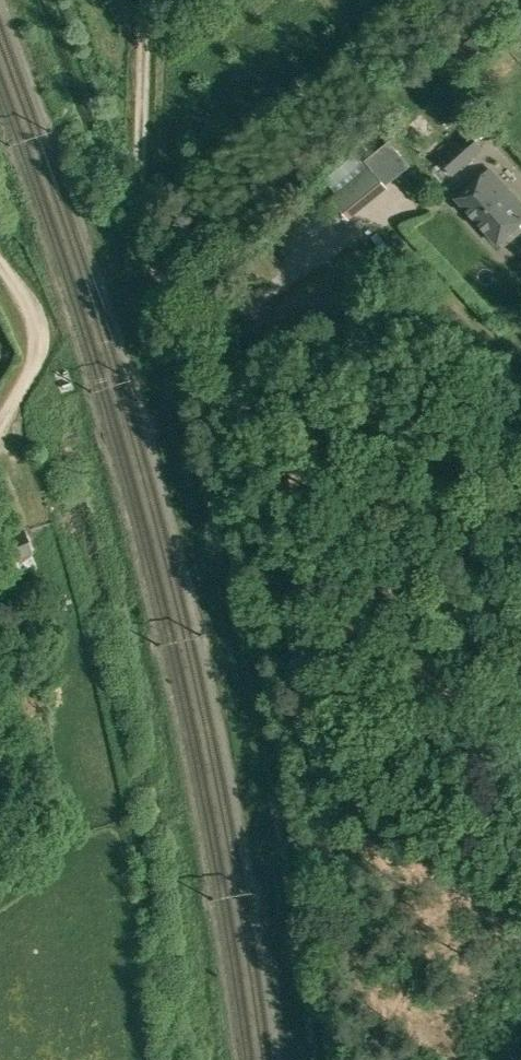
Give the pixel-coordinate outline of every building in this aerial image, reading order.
[(429,167),(442,182),(452,174),(453,176),(483,149),(469,133),(440,159),(439,158),(429,167)] [(331,198),(346,215),(384,183),(386,186),(399,175),(378,150),(366,160),(371,165),(331,198)] [(498,243),(520,222),(520,206),(488,169),(457,198),(498,243)] [(396,196),(359,222),(366,232),(403,206),(396,196)] [(16,578),(38,570),(23,530),(0,538),(0,546),(5,560),(9,559),(16,578)] [(61,861),(68,873),(82,865),(75,854),(61,861)]
